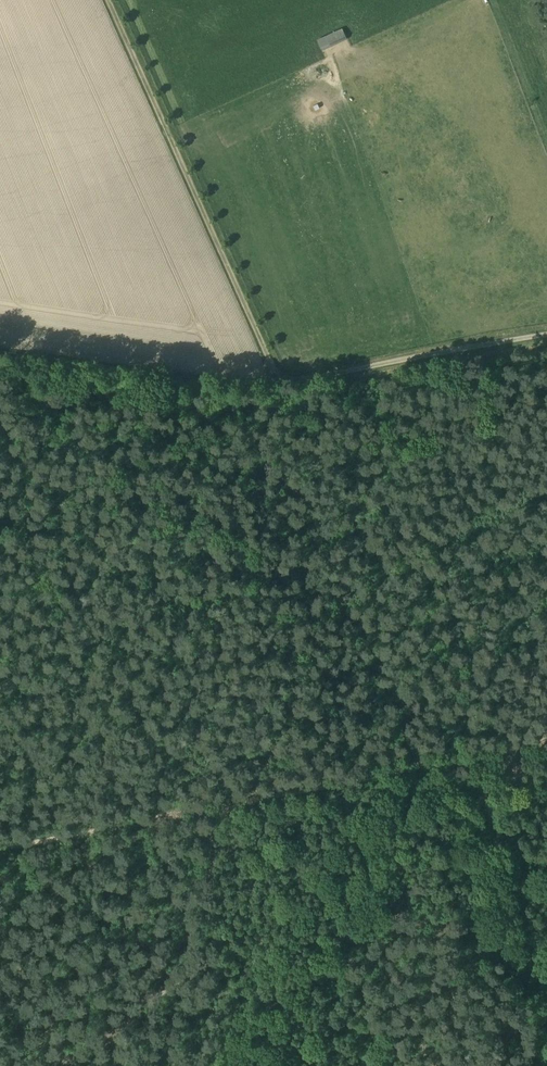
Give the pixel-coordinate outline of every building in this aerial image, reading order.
[(317,38),(321,47),(346,36),(342,27),(317,38)]
